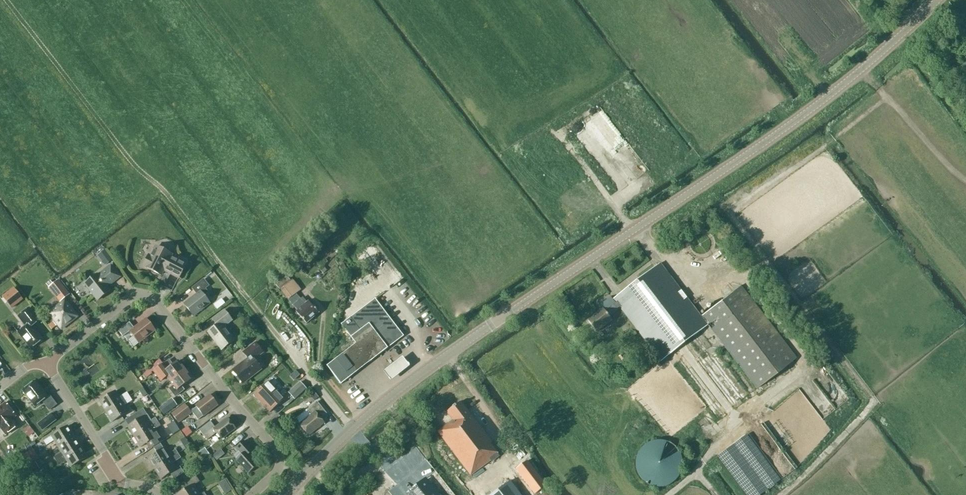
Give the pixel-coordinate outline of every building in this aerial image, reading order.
[(603,107),(602,106),(609,98),(602,92),(588,107),(596,115),(603,107)] [(596,125),(624,169),(640,159),(622,130),(615,135),(614,134),(608,137),(601,125),(610,120),(606,114),(600,118),(602,121),(596,125)] [(179,278),(186,264),(170,256),(171,254),(156,246),(151,256),(148,255),(143,266),(161,275),(163,270),(179,278)] [(303,263),(306,273),(318,269),(315,260),(303,263)] [(740,286),(710,309),(701,316),(660,263),(613,299),(616,302),(604,311),(603,309),(588,320),(596,332),(611,320),(610,318),(621,310),(661,362),(668,356),(716,419),(796,358),(740,286)] [(110,290),(107,286),(119,276),(111,265),(98,275),(97,274),(84,284),(97,300),(110,290)] [(287,275),(276,284),(281,290),(293,305),(297,310),(296,311),(306,323),(318,312),(308,301),(304,304),(295,294),(294,295),(292,292),(299,288),(293,280),(292,281),(287,275)] [(685,290),(689,287),(682,278),(678,280),(685,290)] [(59,279),(50,287),(61,301),(70,293),(59,279)] [(207,285),(203,280),(193,288),(197,293),(184,304),(193,316),(209,303),(203,295),(208,292),(205,287),(207,285)] [(23,299),(14,288),(3,296),(11,308),(23,299)] [(356,307),(370,296),(367,292),(353,303),(356,307)] [(214,304),(217,306),(224,299),(221,296),(214,304)] [(340,384),(369,362),(387,348),(403,336),(375,299),(341,324),(356,344),(327,366),(340,384)] [(65,300),(49,312),(61,328),(77,316),(65,300)] [(26,326),(18,332),(30,349),(42,339),(32,326),(39,320),(29,308),(18,316),(26,326)] [(234,340),(223,326),(232,320),(224,310),(212,319),(217,325),(208,332),(222,350),(234,340)] [(129,331),(139,343),(155,330),(146,318),(134,328),(129,322),(118,331),(123,336),(129,331)] [(248,358),(232,370),(243,383),(261,369),(253,360),(262,352),(255,343),(243,352),(248,358)] [(378,368),(386,379),(404,364),(396,354),(378,368)] [(170,381),(185,369),(178,361),(167,369),(163,363),(162,364),(159,359),(142,372),(146,377),(153,371),(161,381),(166,377),(170,381)] [(278,363),(275,368),(280,372),(284,367),(278,363)] [(181,386),(192,378),(185,369),(170,381),(172,385),(168,388),(175,397),(184,390),(181,386)] [(299,371),(296,374),(302,380),(306,377),(299,371)] [(34,406),(47,397),(35,381),(22,391),(34,406)] [(268,381),(253,394),(261,403),(276,390),(268,381)] [(305,388),(299,382),(288,392),(294,399),(305,388)] [(137,390),(133,394),(138,400),(143,396),(137,390)] [(270,412),(284,399),(276,390),(261,403),(270,412)] [(119,397),(115,391),(99,401),(105,411),(129,396),(127,392),(119,397)] [(784,399),(793,411),(804,403),(795,391),(784,399)] [(203,416),(217,405),(209,395),(195,405),(196,407),(191,411),(198,420),(203,416)] [(112,422),(128,412),(124,405),(132,400),(129,396),(105,411),(112,422)] [(158,407),(163,414),(176,404),(171,397),(158,407)] [(317,401),(306,409),(311,415),(299,424),(308,435),(324,423),(320,418),(326,413),(317,401)] [(470,475),(490,460),(491,462),(499,456),(490,444),(492,442),(475,419),(474,420),(460,401),(446,412),(453,420),(437,432),(470,475)] [(17,426),(12,419),(15,416),(5,402),(0,406),(0,428),(5,435),(17,426)] [(171,413),(178,423),(191,412),(183,403),(171,413)] [(136,421),(127,426),(134,437),(158,422),(155,417),(151,420),(147,415),(143,408),(133,415),(136,421)] [(38,424),(43,431),(56,421),(51,414),(38,424)] [(216,433),(221,439),(235,428),(227,418),(215,427),(210,421),(199,429),(207,440),(216,433)] [(775,477),(794,465),(775,437),(775,435),(764,419),(750,424),(755,439),(750,431),(742,433),(733,439),(734,441),(763,485),(776,480),(775,477)] [(140,447),(150,441),(153,447),(160,443),(163,440),(159,434),(156,428),(160,426),(158,422),(134,437),(140,447)] [(708,439),(717,432),(711,425),(702,432),(708,439)] [(43,441),(46,445),(54,440),(58,446),(74,436),(67,426),(51,436),(43,441)] [(186,426),(181,430),(186,436),(191,432),(186,426)] [(58,446),(62,452),(53,457),(56,461),(80,446),(74,436),(58,446)] [(39,451),(46,449),(42,440),(36,442),(39,451)] [(682,459),(680,454),(678,450),(675,447),(672,444),(668,441),(663,440),(659,440),(654,440),(649,441),(645,444),(642,447),(639,450),(637,454),(635,459),(635,463),(635,468),(637,472),(639,476),(642,480),(645,483),(650,485),(654,486),(659,487),(663,486),(668,485),(672,483),(675,480),(678,476),(680,472),(682,468),(682,463),(682,459)] [(236,447),(242,454),(236,460),(248,473),(258,464),(249,454),(252,450),(244,441),(236,447)] [(153,447),(157,453),(148,458),(154,469),(178,453),(175,449),(167,454),(164,449),(160,443),(153,447)] [(26,447),(29,451),(22,455),(28,464),(39,458),(30,444),(26,447)] [(59,465),(67,461),(71,467),(87,457),(80,446),(56,461),(59,465)] [(10,457),(17,466),(23,460),(17,452),(10,457)] [(176,468),(172,463),(181,458),(178,453),(154,469),(161,479),(170,473),(174,479),(184,472),(180,466),(176,468)] [(524,454),(513,463),(531,487),(542,478),(524,454)] [(29,466),(33,473),(40,469),(35,462),(29,466)] [(752,473),(743,479),(751,490),(759,484),(752,473)] [(177,494),(199,494),(200,494),(193,485),(199,481),(195,474),(182,482),(186,489),(177,494)] [(426,478),(406,494),(407,494),(439,494),(426,478)] [(509,480),(489,494),(521,494),(509,480)]
